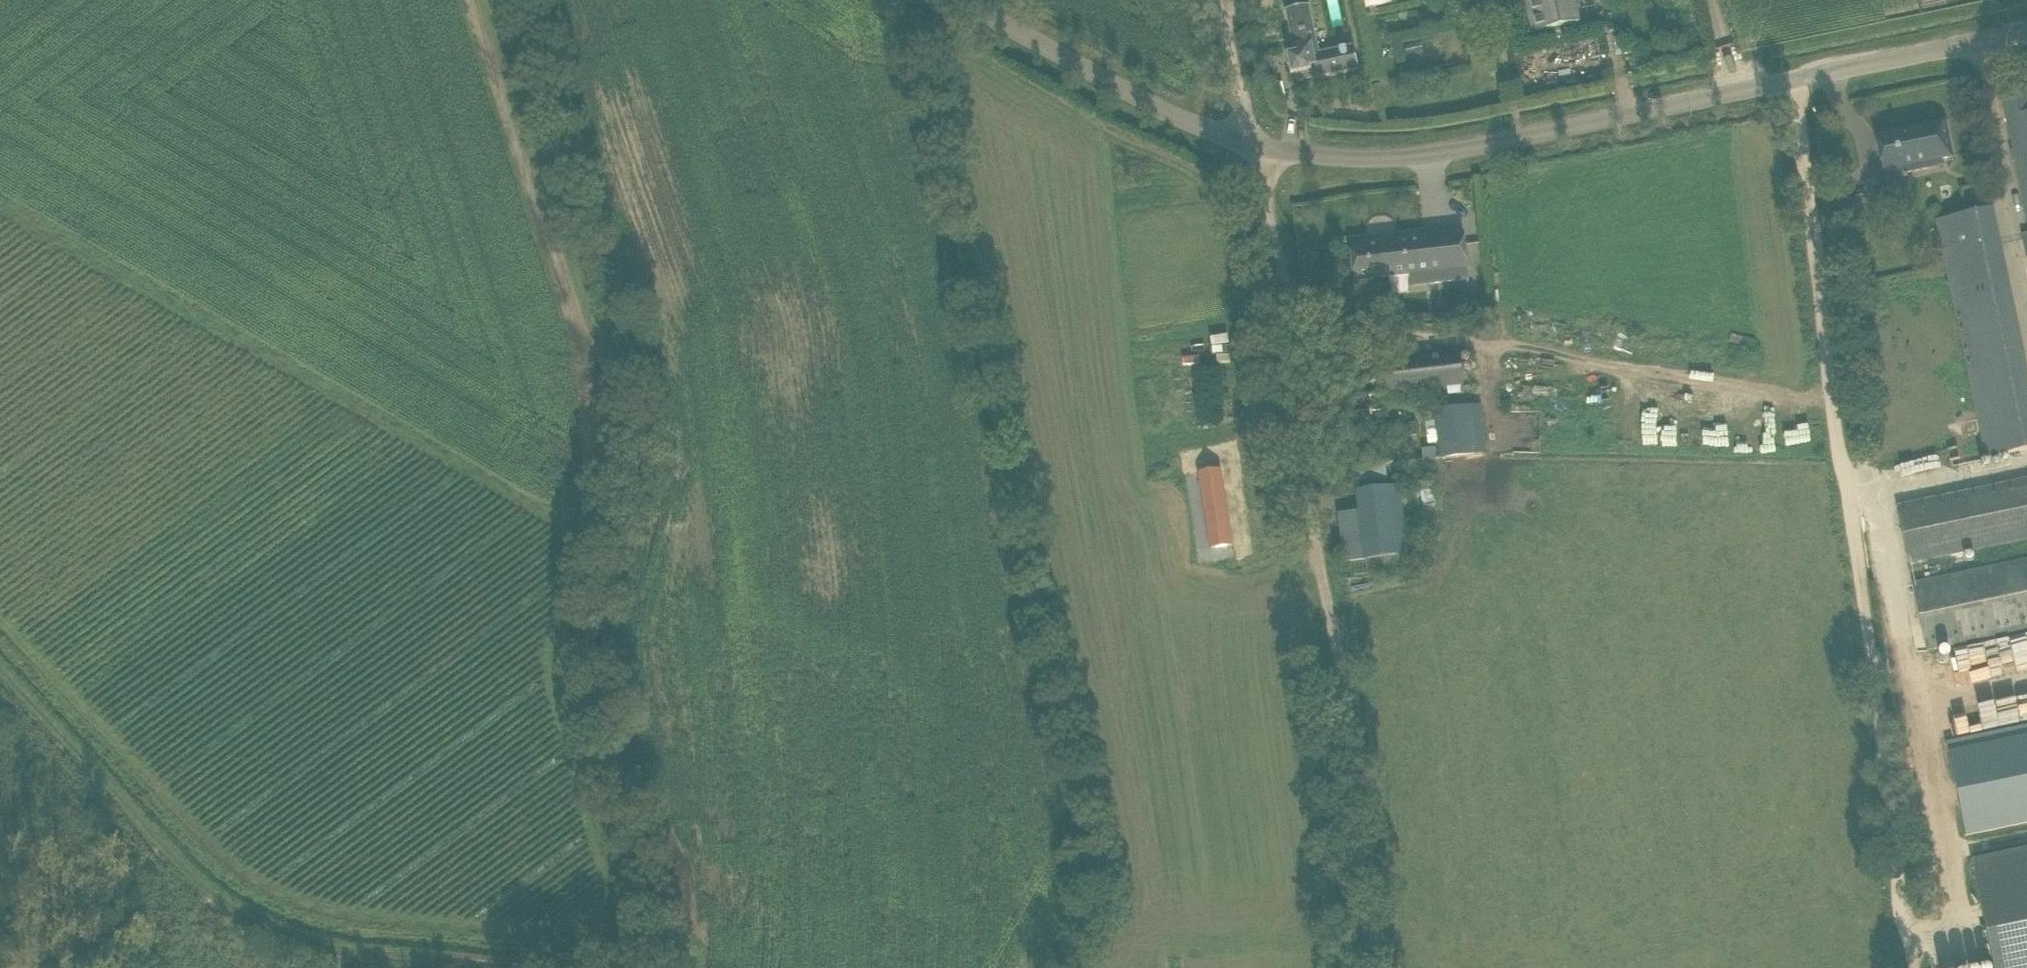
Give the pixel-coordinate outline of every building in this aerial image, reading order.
[(1527,13),(1532,33),(1580,23),(1576,3),(1576,0),(1525,0),(1527,13)] [(1309,5),(1305,6),(1285,10),(1294,53),(1287,55),(1291,76),(1296,75),(1298,82),(1359,69),(1354,45),(1320,53),(1309,5)] [(2006,118),(2014,156),(2012,157),(2013,161),(2016,161),(2026,215),(2026,114),(2006,118)] [(1875,136),(1883,171),(1903,167),(1905,177),(1908,176),(1907,172),(1931,167),(1929,162),(1953,157),(1946,122),(1875,136)] [(1993,210),(1937,222),(1952,293),(1969,376),(2026,364),(2008,281),(1997,229),(1993,210)] [(1354,280),(1408,274),(1428,272),(1430,284),(1469,280),(1464,233),(1350,245),(1354,280)] [(1465,392),(1458,353),(1379,367),(1385,397),(1448,386),(1450,395),(1465,392)] [(1707,454),(1711,402),(1664,399),(1661,450),(1707,454)] [(1441,459),(1488,453),(1482,403),(1435,409),(1441,459)] [(1741,424),(1745,454),(1773,450),(1770,436),(1789,433),(1787,417),(1741,424)] [(1958,447),(1947,449),(1949,460),(1960,458),(1958,447)] [(1386,465),(1359,468),(1361,482),(1387,479),(1386,465)] [(1232,547),(1220,472),(1200,475),(1211,550),(1232,547)] [(1896,506),(1908,566),(2026,541),(2026,479),(1896,506)] [(1358,509),(1339,511),(1343,564),(1409,558),(1403,485),(1356,489),(1358,509)] [(1912,583),(1926,652),(2026,631),(2026,559),(1912,583)] [(1947,743),(1966,835),(2026,822),(2026,726),(1947,743)] [(1972,861),(1994,967),(2026,967),(2026,850),(1972,861)]
